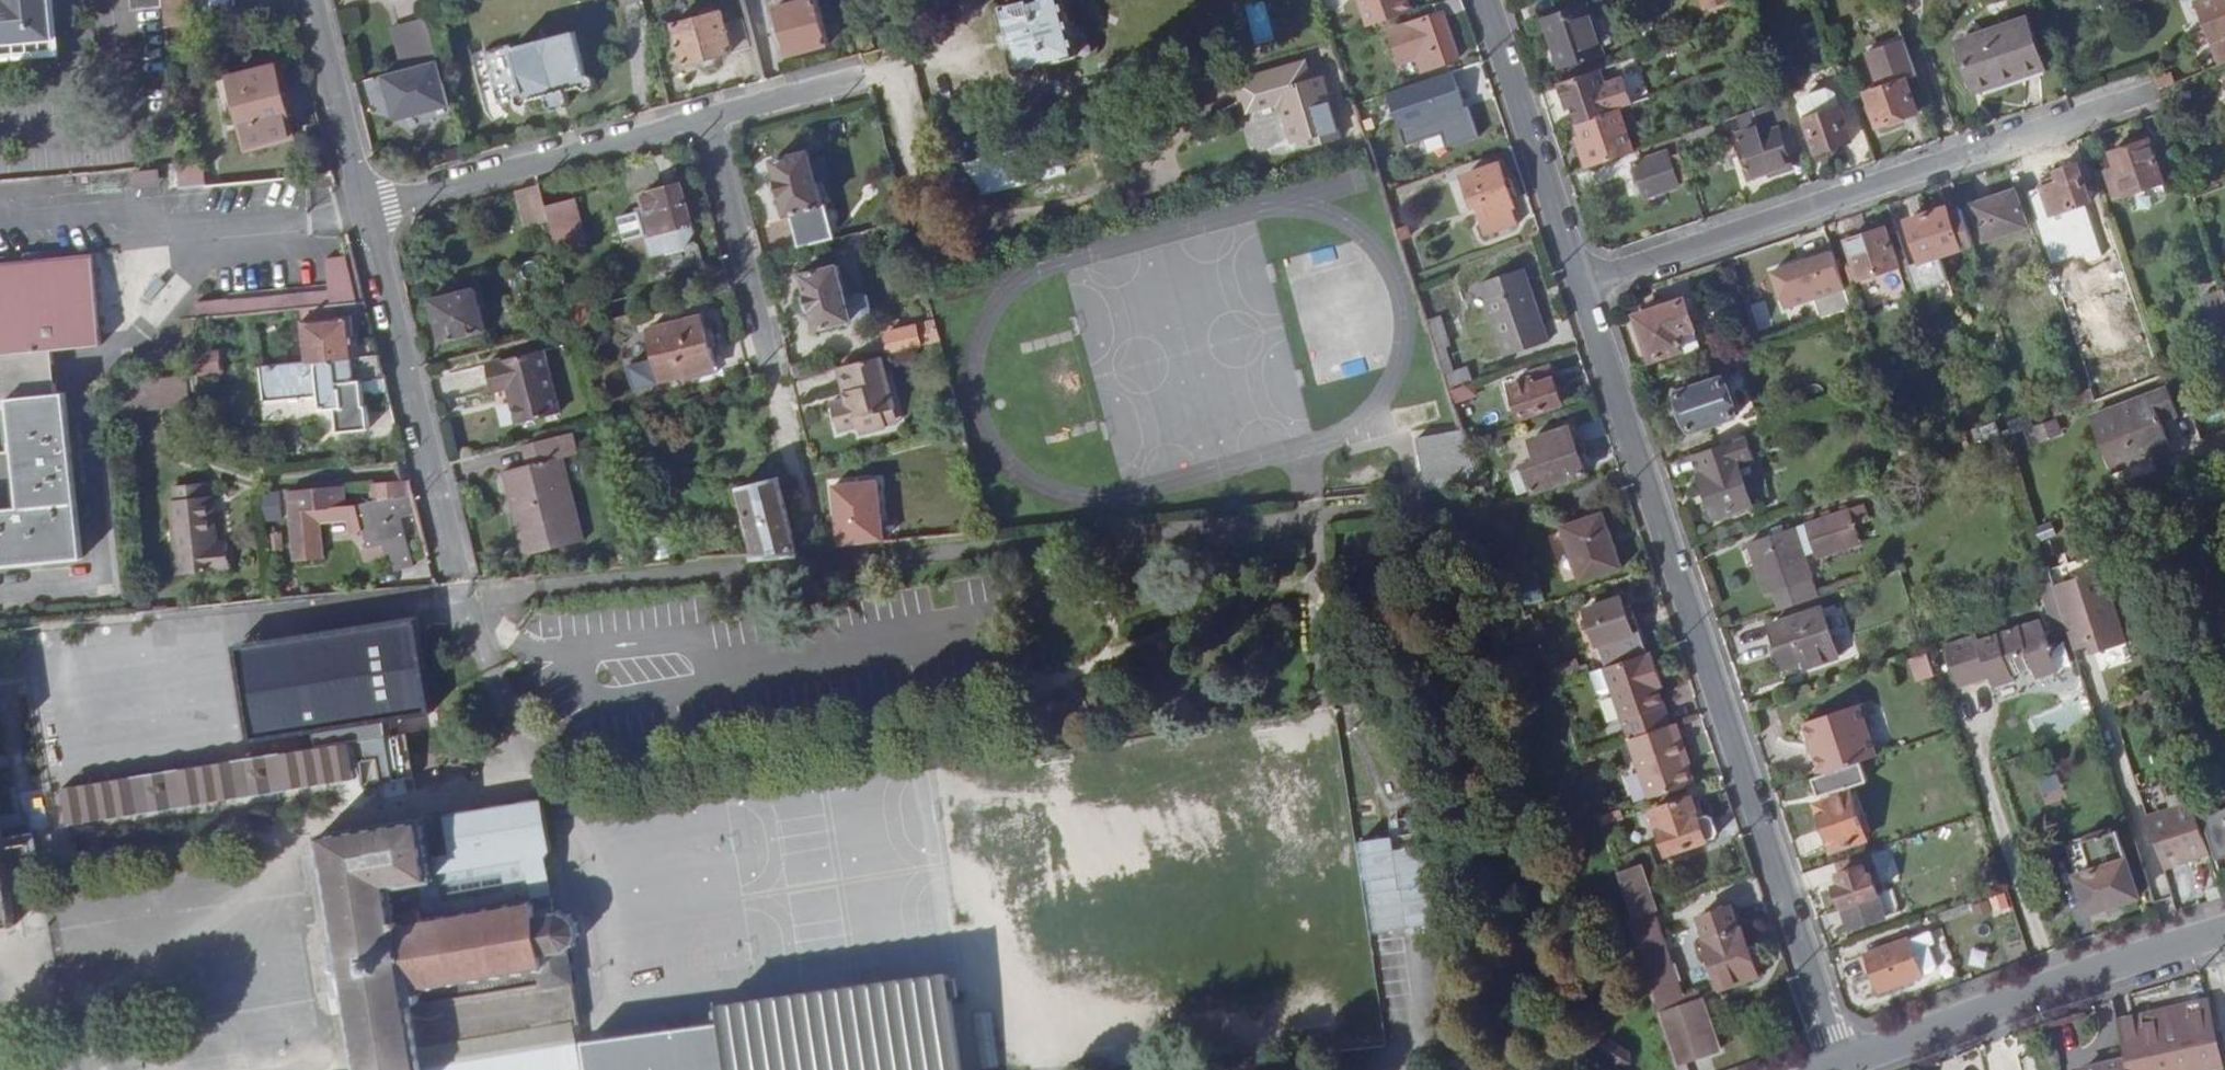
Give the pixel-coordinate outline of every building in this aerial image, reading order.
[(71,45),(66,0),(0,0),(0,52),(71,45)] [(165,4),(165,0),(123,0),(124,8),(165,4)] [(167,24),(191,21),(190,0),(165,0),(165,4),(167,24)] [(450,3),(449,0),(425,0),(427,9),(450,3)] [(776,9),(789,56),(831,44),(819,0),(811,0),(776,9)] [(1001,7),(1019,72),(1078,56),(1065,0),(1028,0),(1001,7)] [(1369,26),(1414,11),(1410,0),(1361,0),(1369,26)] [(1465,10),(1462,0),(1448,0),(1436,4),(1440,15),(1391,31),(1401,61),(1412,57),(1418,72),(1459,59),(1444,17),(1465,10)] [(2194,2),(2211,44),(2224,38),(2224,0),(2199,0),(2194,2)] [(1585,3),(1544,16),(1562,68),(1604,55),(1585,3)] [(675,21),(687,65),(751,48),(744,18),(725,23),(721,10),(675,21)] [(418,67),(440,62),(430,20),(407,25),(418,67)] [(1959,43),(1975,90),(2041,68),(2026,22),(1959,43)] [(411,69),(418,67),(407,25),(400,27),(411,69)] [(575,28),(511,46),(522,90),(518,96),(519,102),(525,106),(531,105),(532,99),(548,95),(554,99),(562,98),(566,90),(583,85),(589,89),(594,89),(597,81),(595,76),(586,71),(575,28)] [(2211,44),(2216,56),(2224,52),(2224,38),(2211,44)] [(1919,76),(1907,40),(1870,53),(1882,88),(1868,94),(1880,127),(1920,114),(1909,80),(1919,76)] [(2224,64),(2224,52),(2216,56),(2212,57),(2217,67),(2224,64)] [(1043,67),(1046,86),(1084,80),(1080,60),(1043,67)] [(1329,134),(1319,103),(1313,83),(1324,80),(1320,68),(1310,71),(1308,61),(1237,82),(1242,99),(1248,98),(1252,109),(1275,101),(1283,108),(1294,145),(1309,140),(1312,150),(1331,145),(1329,134)] [(275,64),(232,73),(249,145),(292,134),(275,64)] [(2177,75),(2179,82),(2194,76),(2192,69),(2177,75)] [(1454,70),(1388,89),(1404,141),(1441,131),(1445,145),(1478,135),(1469,104),(1464,105),(1454,70)] [(1601,70),(1561,84),(1568,105),(1573,103),(1579,124),(1621,109),(1628,107),(1619,81),(1607,86),(1601,70)] [(2171,74),(2156,80),(2159,90),(2175,84),(2171,74)] [(1331,99),(1319,103),(1329,134),(1340,130),(1331,99)] [(1766,106),(1775,131),(1792,125),(1784,100),(1766,106)] [(1841,107),(1805,119),(1817,152),(1852,141),(1841,107)] [(1621,109),(1579,124),(1586,144),(1582,146),(1588,167),(1635,150),(1621,109)] [(446,119),(454,117),(452,110),(445,112),(446,119)] [(1697,129),(1701,140),(1724,133),(1719,122),(1697,129)] [(1793,164),(1803,160),(1792,125),(1775,131),(1762,135),(1760,128),(1738,135),(1754,180),(1794,167),(1793,164)] [(1677,136),(1680,147),(1701,140),(1697,129),(1677,136)] [(1679,172),(1688,169),(1680,147),(1677,136),(1639,149),(1642,160),(1635,162),(1647,194),(1682,183),(1679,172)] [(450,164),(465,160),(460,141),(453,143),(454,148),(447,150),(450,164)] [(2166,185),(2151,141),(2114,154),(2120,173),(2114,175),(2119,190),(2124,189),(2127,197),(2166,185)] [(772,160),(795,250),(832,241),(809,151),(772,160)] [(1500,165),(1464,176),(1483,237),(1518,226),(1512,208),(1514,208),(1500,165)] [(2041,182),(2052,216),(2092,203),(2079,165),(2057,172),(2058,176),(2041,182)] [(179,169),(181,185),(199,184),(199,168),(179,169)] [(539,185),(515,191),(523,226),(548,220),(539,185)] [(693,234),(681,185),(640,195),(643,209),(616,216),(619,232),(648,225),(652,245),(664,251),(686,246),(693,234)] [(2016,186),(1973,201),(1985,237),(2027,224),(2016,186)] [(1950,208),(1929,215),(1942,255),(1962,248),(1957,232),(1950,208)] [(1942,255),(1929,215),(1908,221),(1922,263),(1942,255)] [(1396,228),(1399,238),(1409,235),(1405,224),(1396,228)] [(1850,264),(1855,281),(1899,266),(1887,228),(1849,241),(1856,262),(1850,264)] [(1964,230),(1957,232),(1962,248),(1968,246),(1964,230)] [(15,443),(13,401),(12,397),(11,359),(98,350),(90,252),(0,261),(0,445),(15,443)] [(1854,310),(1835,252),(1775,272),(1788,309),(1817,299),(1824,320),(1854,310)] [(326,284),(222,296),(223,315),(299,307),(331,303),(355,301),(345,256),(322,258),(326,284)] [(801,274),(815,331),(851,322),(838,265),(801,274)] [(1525,269),(1483,282),(1506,354),(1547,341),(1525,269)] [(474,286),(430,297),(441,341),(485,329),(474,286)] [(2224,355),(2224,293),(2224,292),(2205,298),(2224,355)] [(1684,300),(1637,316),(1652,359),(1685,348),(1679,333),(1693,328),(1684,300)] [(335,359),(377,353),(372,337),(352,339),(349,312),(332,314),(331,303),(299,307),(306,362),(335,359)] [(569,306),(575,328),(586,325),(580,303),(569,306)] [(702,317),(647,332),(658,381),(715,367),(702,317)] [(889,353),(939,341),(934,321),(884,333),(889,353)] [(195,349),(197,372),(221,370),(218,347),(195,349)] [(515,424),(559,414),(542,350),(484,364),(491,392),(506,388),(515,424)] [(884,355),(839,366),(846,397),(832,401),(839,428),(858,423),(861,434),(889,426),(885,410),(896,407),(884,355)] [(337,382),(335,359),(306,362),(259,367),(263,399),(318,393),(319,408),(337,406),(339,429),(365,427),(361,380),(337,382)] [(1472,382),(1473,381),(1468,365),(1445,374),(1449,389),(1472,382)] [(1533,378),(1509,385),(1519,418),(1561,404),(1548,367),(1530,372),(1533,378)] [(1710,449),(1731,443),(1759,433),(1738,372),(1675,393),(1689,432),(1702,428),(1710,449)] [(1449,389),(1454,403),(1476,395),(1472,382),(1449,389)] [(2173,387),(2095,418),(2114,471),(2159,454),(2160,457),(2172,454),(2169,444),(2174,442),(2168,424),(2184,418),(2173,387)] [(82,562),(67,395),(13,401),(15,443),(0,445),(0,569),(82,562)] [(885,410),(889,426),(900,424),(896,407),(885,410)] [(2035,427),(2031,415),(2020,420),(2023,431),(2035,427)] [(1534,492),(1586,475),(1570,428),(1532,440),(1538,459),(1525,463),(1534,492)] [(1421,490),(1471,484),(1465,430),(1415,436),(1421,490)] [(1894,433),(1899,448),(1911,444),(1906,430),(1894,433)] [(576,453),(570,433),(532,443),(536,462),(526,465),(502,470),(519,541),(577,526),(559,456),(576,453)] [(532,443),(521,445),(526,465),(536,462),(532,443)] [(1710,449),(1694,455),(1714,519),(1752,506),(1731,443),(1710,449)] [(736,487),(754,554),(794,550),(776,478),(736,487)] [(349,483),(289,490),(297,563),(325,559),(322,522),(352,519),(353,534),(366,532),(359,502),(351,504),(349,483)] [(173,500),(181,574),(234,569),(231,541),(219,541),(215,497),(209,497),(207,484),(179,486),(180,499),(173,500)] [(359,502),(366,532),(370,547),(384,545),(386,554),(393,552),(397,571),(414,567),(401,516),(404,515),(398,493),(359,502)] [(862,513),(865,543),(889,540),(886,512),(862,513)] [(823,517),(825,547),(865,543),(862,513),(823,517)] [(1623,569),(1604,513),(1561,527),(1580,584),(1623,569)] [(1854,513),(1808,528),(1820,563),(1865,547),(1854,513)] [(1774,593),(1780,611),(1818,598),(1795,528),(1749,542),(1766,595),(1774,593)] [(2102,571),(2055,587),(2074,645),(2086,641),(2089,648),(2092,655),(2125,643),(2102,571)] [(1622,598),(1586,610),(1598,645),(1634,633),(1622,598)] [(1825,610),(1770,627),(1785,668),(1805,661),(1807,668),(1840,658),(1825,610)] [(1978,633),(1946,643),(1962,691),(1993,681),(1996,691),(2018,684),(2016,678),(2038,670),(2046,674),(2059,671),(2043,619),(1980,639),(1978,633)] [(2086,641),(2074,645),(2076,652),(2089,648),(2086,641)] [(1625,727),(1670,712),(1652,651),(1605,668),(1625,727)] [(1935,674),(1928,653),(1910,659),(1917,681),(1935,674)] [(1862,760),(1876,755),(1858,703),(1802,722),(1820,774),(1862,760)] [(1649,799),(1690,785),(1679,748),(1675,735),(1679,733),(1672,711),(1670,712),(1625,727),(1649,799)] [(2169,728),(2165,715),(2157,717),(2160,732),(2169,728)] [(1683,746),(1679,733),(1675,735),(1679,748),(1683,746)] [(59,784),(66,823),(357,777),(350,739),(59,784)] [(1820,774),(1812,777),(1818,794),(1832,789),(1834,795),(1815,801),(1831,849),(1867,837),(1851,789),(1849,790),(1847,784),(1869,777),(1862,760),(1820,774)] [(418,1048),(578,1021),(567,955),(569,954),(569,953),(569,946),(572,944),(576,947),(578,943),(573,940),(576,935),(580,936),(581,932),(576,932),(575,925),(580,924),(579,920),(575,921),(572,917),(574,912),(571,910),(568,914),(562,912),(563,908),(559,907),(559,911),(556,912),(546,857),(554,849),(545,797),(529,796),(513,802),(497,801),(482,807),(465,806),(448,811),(457,870),(435,873),(426,814),(321,832),(325,860),(328,860),(341,939),(350,993),(363,1069),(361,1069),(421,1069),(418,1048)] [(1691,797),(1652,810),(1667,856),(1706,843),(1706,841),(1713,838),(1717,831),(1713,819),(1705,816),(1698,818),(1691,797)] [(2193,802),(2148,816),(2165,869),(2210,856),(2193,802)] [(2204,815),(2217,859),(2224,856),(2224,809),(2204,815)] [(23,822),(20,810),(0,813),(0,825),(23,822)] [(14,924),(0,834),(0,927),(14,924)] [(1857,854),(1802,874),(1807,890),(1840,878),(1841,883),(1835,885),(1850,930),(1885,918),(1871,873),(1866,874),(1863,864),(1860,865),(1857,854)] [(2129,858),(2078,873),(2090,912),(2141,897),(2129,858)] [(1619,871),(1634,914),(1635,917),(1653,911),(1655,910),(1640,865),(1619,871)] [(1697,925),(1732,913),(1730,906),(1695,918),(1697,925)] [(1653,911),(1635,917),(1643,943),(1662,937),(1653,911)] [(1699,931),(1734,920),(1732,913),(1697,925),(1699,931)] [(1627,916),(1676,1065),(1719,1049),(1703,997),(1697,999),(1683,1004),(1681,996),(1664,943),(1645,949),(1643,943),(1635,917),(1634,914),(1627,916)] [(1737,929),(1734,920),(1699,931),(1719,988),(1757,975),(1741,928),(1737,929)] [(1645,949),(1664,943),(1662,937),(1643,943),(1645,949)] [(350,993),(341,939),(327,941),(336,996),(350,993)] [(1913,940),(1866,955),(1877,992),(1925,976),(1913,940)] [(947,976),(722,1006),(725,1022),(585,1042),(589,1069),(959,1069),(947,976)] [(1683,1004),(1697,999),(1694,991),(1681,996),(1683,1004)] [(2117,1023),(2126,1062),(2127,1069),(2221,1069),(2207,1002),(2117,1023)] [(421,1069),(575,1069),(585,1068),(578,1021),(418,1048),(421,1069)] [(1599,1056),(1622,1069),(1632,1053),(1609,1039),(1599,1056)] [(2126,1062),(2089,1069),(2127,1069),(2126,1062)]
